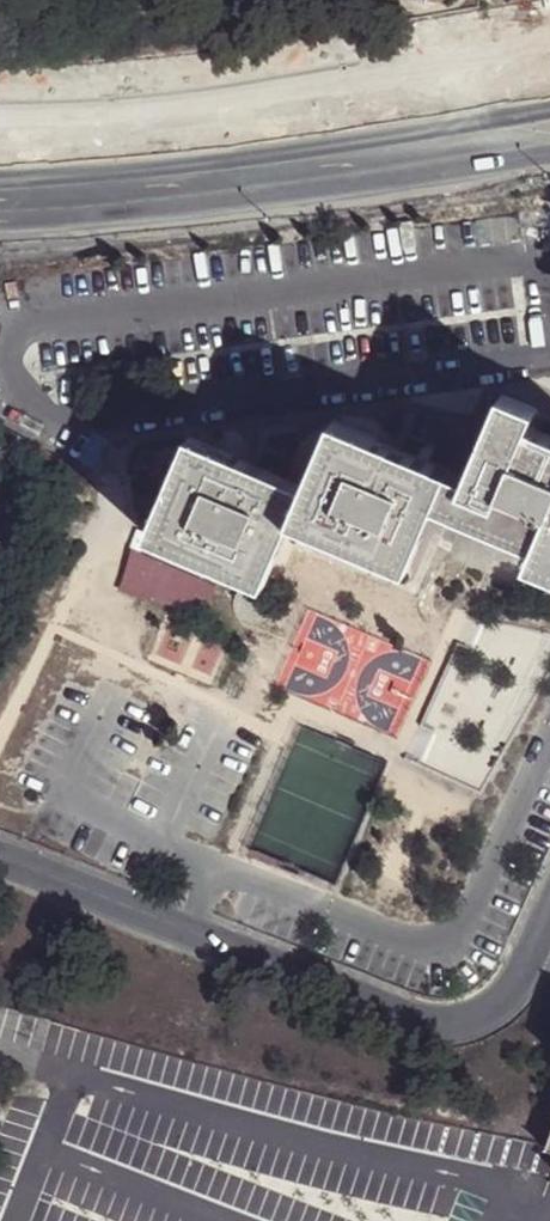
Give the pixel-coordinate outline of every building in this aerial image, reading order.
[(436,503),(534,545),(526,563),(549,573),(549,437),(529,429),(537,409),(503,396),(468,478),(449,470),(436,503)] [(537,409),(529,429),(549,437),(549,414),(537,409)] [(307,485),(292,521),(409,570),(436,503),(449,470),(415,455),(397,448),(331,421),(307,485)] [(405,430),(397,448),(415,455),(416,452),(422,444),(431,440),(405,430)] [(273,471),(255,464),(188,437),(147,540),(265,588),(292,521),(307,485),(273,471)] [(263,446),(255,464),(273,471),(274,468),(280,460),(289,456),(263,446)]
